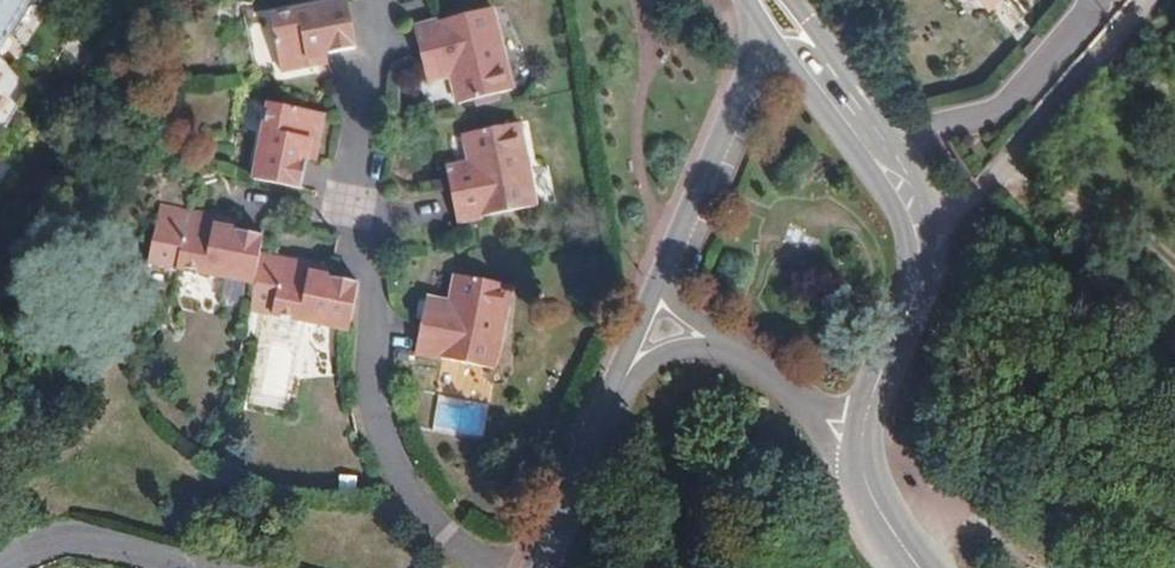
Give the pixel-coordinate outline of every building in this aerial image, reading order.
[(34,0),(0,0),(0,56),(34,0)] [(987,19),(1002,0),(972,0),(987,19)] [(306,68),(324,63),(356,55),(341,10),(268,29),(284,82),(308,75),(306,68)] [(445,72),(448,86),(455,111),(509,98),(489,15),(413,33),(423,77),(445,72)] [(326,71),(324,63),(306,68),(308,75),(326,71)] [(427,92),(448,86),(445,72),(423,77),(427,92)] [(306,148),(315,150),(321,120),(268,109),(267,110),(251,184),(295,195),(303,165),(306,148)] [(444,179),(453,224),(534,207),(516,124),(460,136),(465,162),(468,174),(444,179)] [(311,166),(315,150),(306,148),(303,165),(311,166)] [(441,166),(444,179),(468,174),(465,162),(441,166)] [(232,235),(213,231),(215,223),(187,216),(174,272),(251,288),(257,258),(261,241),(232,235)] [(215,223),(213,231),(232,235),(234,227),(215,223)] [(355,289),(329,283),(307,279),(309,270),(257,258),(251,288),(248,301),(273,306),(270,322),(345,339),(355,289)] [(331,275),(309,270),(307,279),(329,283),(331,275)] [(450,306),(446,320),(424,315),(413,361),(490,377),(508,294),(463,284),(455,282),(450,306)] [(427,301),(424,315),(446,320),(450,306),(427,301)] [(486,436),(489,401),(439,395),(435,431),(486,436)]
